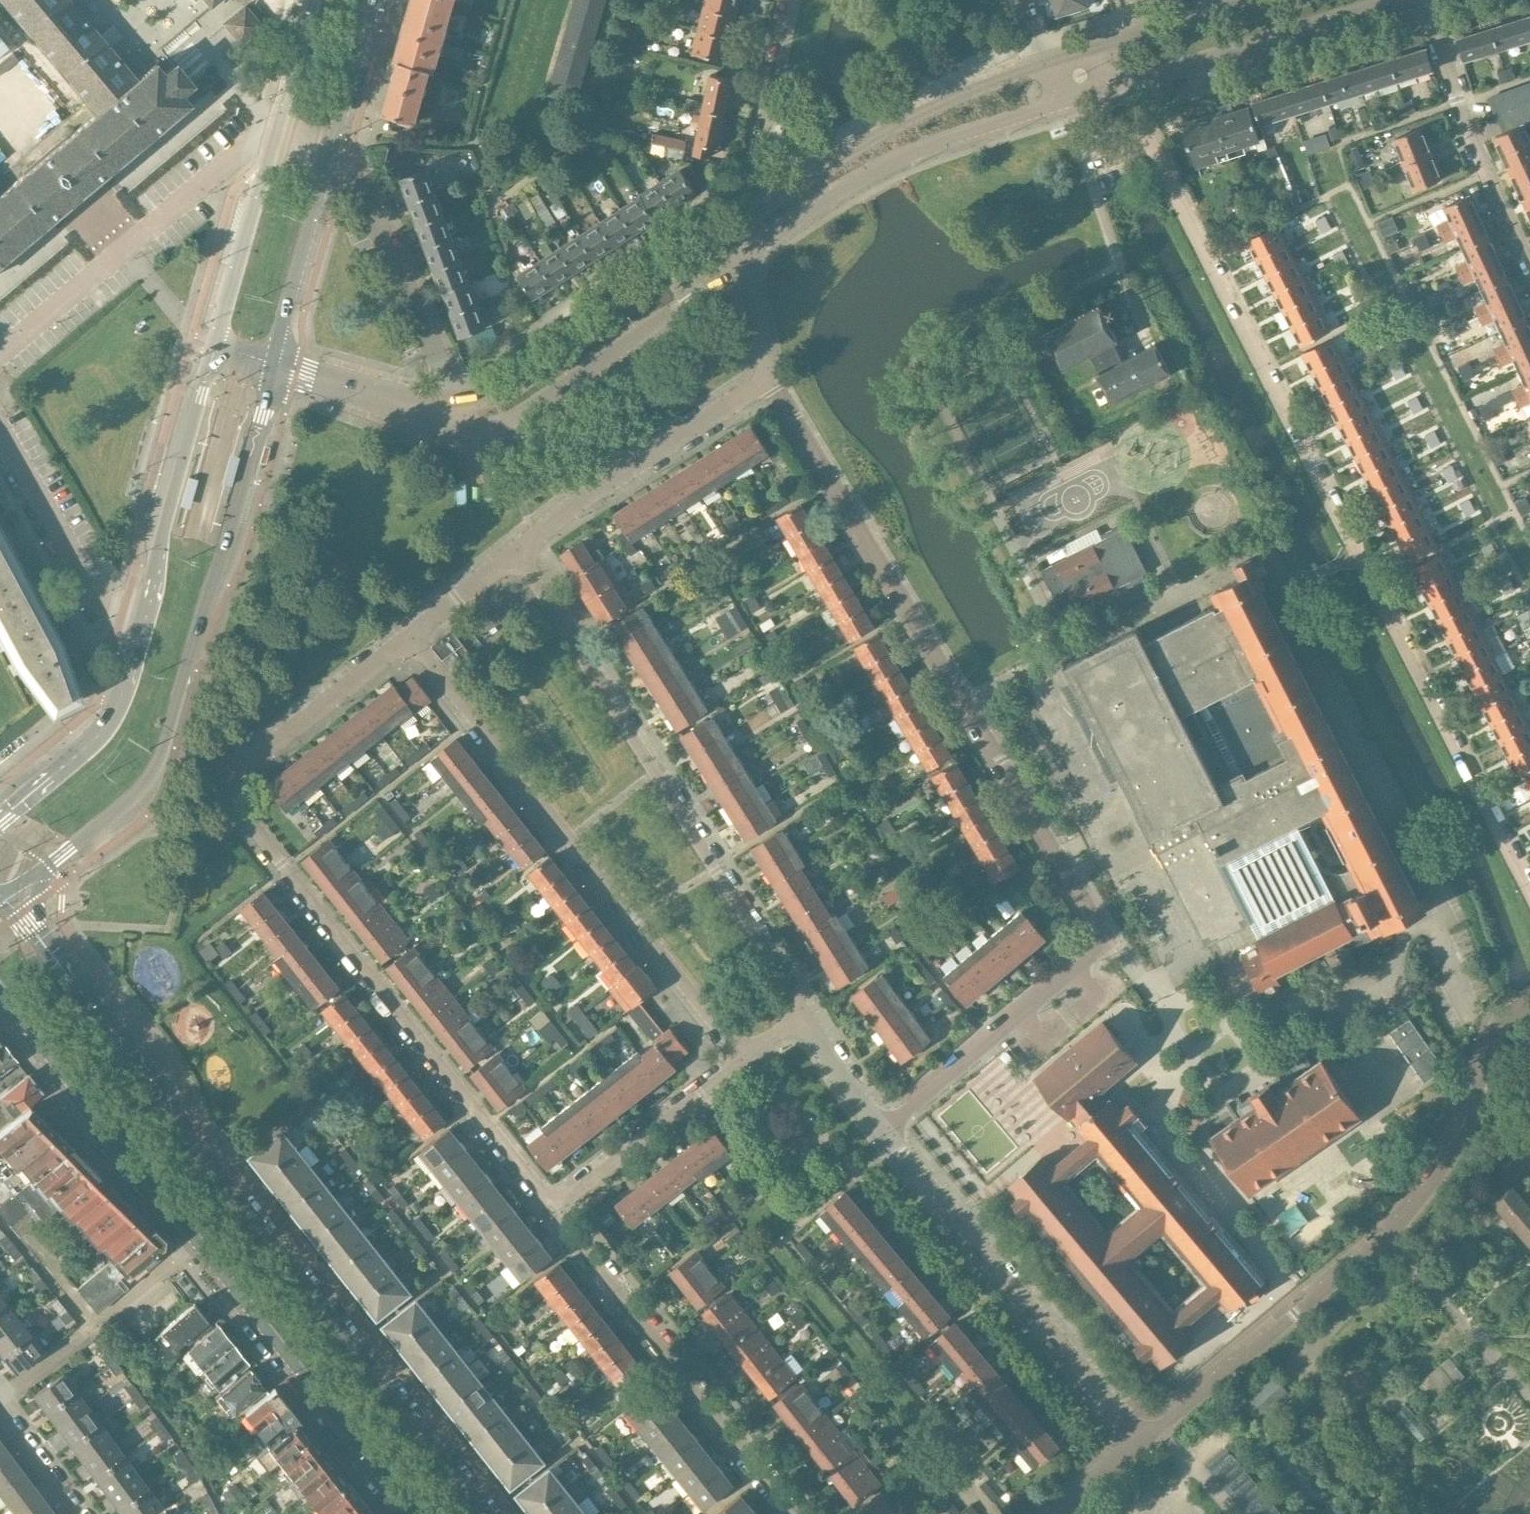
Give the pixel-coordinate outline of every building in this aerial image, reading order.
[(59,213),(60,212),(61,212),(62,212),(63,212),(64,212),(64,211),(64,210),(64,209),(79,196),(93,184),(94,184),(94,185),(95,185),(96,184),(97,184),(97,183),(97,182),(97,181),(98,180),(189,103),(181,94),(192,84),(175,64),(163,74),(155,64),(136,80),(69,0),(1,0),(52,61),(44,69),(83,115),(92,108),(96,114),(65,140),(64,140),(63,140),(61,140),(60,141),(59,142),(59,143),(60,144),(59,145),(30,169),(29,168),(28,168),(27,169),(26,170),(26,172),(26,173),(25,173),(0,194),(0,262),(59,213)] [(211,8),(221,0),(204,0),(211,8)] [(412,3),(450,15),(454,0),(413,0),(412,3)] [(548,94),(576,103),(606,0),(575,0),(548,94)] [(704,8),(735,15),(739,0),(706,0),(704,8)] [(1053,5),(1052,8),(1053,11),(1055,13),(1056,16),(1088,6),(1086,0),(1051,0),(1053,5)] [(412,3),(404,31),(442,42),(450,15),(412,3)] [(240,44),(261,27),(244,6),(223,24),(240,44)] [(735,15),(704,8),(699,27),(693,25),(693,28),(730,37),(735,15)] [(1490,29),(1496,50),(1529,40),(1529,35),(1525,18),(1490,29)] [(730,37),(693,28),(692,31),(698,33),(693,53),(724,60),(730,37)] [(1463,61),(1496,50),(1490,29),(1456,40),(1463,61)] [(442,42),(404,31),(396,60),(399,61),(429,70),(430,70),(434,72),(442,42)] [(1425,49),(1389,61),(1396,82),(1432,70),(1425,49)] [(429,70),(399,61),(392,87),(423,96),(430,70),(429,70)] [(1389,61),(1355,71),(1362,92),(1396,82),(1389,61)] [(1511,67),(1502,70),(1506,82),(1514,79),(1511,67)] [(1497,72),(1500,83),(1506,82),(1502,70),(1497,72)] [(1355,71),(1321,82),(1327,103),(1362,92),(1355,71)] [(698,102),(697,108),(725,113),(731,79),(710,75),(704,103),(698,102)] [(1321,82),(1287,93),(1293,113),(1327,103),(1321,82)] [(1489,99),(1504,133),(1523,124),(1529,121),(1529,84),(1489,99)] [(423,96),(392,87),(385,113),(399,117),(398,121),(412,125),(412,122),(415,123),(423,96)] [(671,92),(659,89),(657,97),(669,100),(671,92)] [(1258,124),(1293,113),(1287,93),(1252,104),(1258,124)] [(1411,101),(1404,103),(1408,114),(1414,112),(1411,101)] [(1397,105),(1401,117),(1408,114),(1404,103),(1397,105)] [(725,113),(697,108),(695,113),(702,115),(694,154),(708,157),(711,146),(718,148),(725,113)] [(1221,113),(1215,115),(1227,151),(1256,142),(1259,151),(1267,148),(1264,138),(1259,140),(1248,108),(1222,116),(1221,113)] [(1228,156),(1227,151),(1215,115),(1183,125),(1189,144),(1187,144),(1188,147),(1185,148),(1191,164),(1194,163),(1196,166),(1228,156)] [(792,120),(782,125),(788,138),(799,132),(792,120)] [(1502,156),(1529,144),(1529,134),(1528,135),(1523,124),(1504,133),(1493,138),(1502,156)] [(1332,140),(1339,138),(1336,126),(1329,128),(1332,140)] [(1430,156),(1420,129),(1393,140),(1400,158),(1393,160),(1395,165),(1391,167),(1393,173),(1401,169),(1400,167),(1404,166),(1430,156)] [(696,143),(654,134),(649,153),(691,163),(696,143)] [(642,151),(644,141),(638,139),(635,150),(642,151)] [(593,145),(603,158),(609,154),(600,140),(593,145)] [(651,142),(649,142),(644,141),(642,151),(649,153),(651,142)] [(592,152),(586,144),(582,148),(588,155),(592,152)] [(1502,156),(1509,173),(1529,163),(1529,144),(1502,156)] [(1293,187),(1284,163),(1281,164),(1274,146),(1267,149),(1282,191),(1293,187)] [(588,155),(582,148),(576,152),(582,160),(588,155)] [(1440,180),(1430,156),(1404,166),(1413,191),(1440,180)] [(1509,173),(1516,189),(1529,182),(1529,163),(1509,173)] [(402,178),(410,200),(434,191),(426,169),(402,178)] [(681,169),(660,183),(675,204),(695,192),(681,169)] [(1370,170),(1359,175),(1362,182),(1373,177),(1370,170)] [(548,174),(544,177),(550,185),(554,181),(548,174)] [(550,185),(544,177),(539,182),(544,189),(550,185)] [(1373,177),(1362,182),(1364,189),(1376,184),(1373,177)] [(1516,189),(1524,205),(1529,203),(1529,182),(1516,189)] [(639,196),(640,197),(641,197),(655,219),(655,217),(675,204),(660,183),(639,196)] [(1241,197),(1237,186),(1229,188),(1233,200),(1241,197)] [(1295,190),(1287,192),(1291,207),(1300,204),(1295,190)] [(434,191),(410,200),(418,223),(443,214),(434,191)] [(531,199),(548,225),(555,221),(539,194),(531,199)] [(1436,225),(1441,235),(1479,218),(1469,195),(1443,207),(1449,220),(1436,225)] [(640,197),(622,209),(637,231),(655,219),(641,197),(640,197)] [(529,201),(518,207),(527,221),(537,215),(529,201)] [(511,203),(507,207),(512,215),(517,211),(511,203)] [(507,219),(512,215),(507,207),(501,211),(507,219)] [(622,209),(602,222),(617,243),(637,231),(622,209)] [(443,214),(418,223),(426,245),(451,236),(443,214)] [(1316,221),(1319,227),(1327,223),(1324,217),(1316,221)] [(1479,218),(1441,235),(1444,243),(1457,237),(1463,250),(1489,238),(1479,218)] [(602,222),(583,234),(597,256),(617,243),(602,222)] [(1283,222),(1276,226),(1248,240),(1257,258),(1284,244),(1292,240),(1283,222)] [(1334,236),(1327,223),(1319,227),(1326,241),(1334,236)] [(1414,238),(1416,245),(1428,240),(1425,233),(1414,238)] [(583,234),(562,248),(576,270),(597,256),(583,234)] [(451,236),(426,245),(435,268),(459,259),(451,236)] [(1489,238),(1463,250),(1468,261),(1455,267),(1460,276),(1498,259),(1489,238)] [(1428,240),(1416,245),(1419,251),(1430,247),(1428,240)] [(1293,260),(1284,244),(1257,258),(1265,274),(1293,260)] [(576,270),(562,248),(553,253),(548,247),(536,255),(541,261),(542,260),(557,282),(576,270)] [(1333,255),(1336,261),(1345,257),(1342,251),(1333,255)] [(1345,257),(1336,261),(1339,267),(1348,262),(1345,257)] [(459,259),(435,268),(443,290),(467,281),(459,259)] [(1498,259),(1460,276),(1463,284),(1476,278),(1481,291),(1507,279),(1498,259)] [(542,260),(541,261),(519,275),(533,297),(557,282),(542,260)] [(1293,260),(1265,274),(1274,291),(1301,277),(1293,260)] [(1301,277),(1274,291),(1282,309),(1310,294),(1301,277)] [(1507,279),(1481,291),(1486,302),(1474,308),(1478,317),(1516,299),(1507,279)] [(1448,280),(1437,285),(1440,293),(1452,288),(1448,280)] [(467,281),(443,290),(443,291),(445,291),(452,310),(476,301),(469,281),(468,281),(467,281)] [(1351,290),(1354,295),(1362,291),(1359,285),(1351,290)] [(1408,291),(1412,298),(1423,293),(1419,286),(1408,291)] [(1362,291),(1354,295),(1357,301),(1365,297),(1362,291)] [(1310,294),(1282,309),(1292,327),(1320,313),(1310,294)] [(1516,299),(1478,317),(1482,325),(1494,319),(1500,332),(1526,320),(1516,299)] [(487,309),(480,311),(476,301),(452,310),(461,336),(486,327),(485,326),(493,324),(487,309)] [(1126,359),(1118,342),(1099,306),(1035,338),(1046,360),(1056,356),(1063,370),(1091,356),(1099,372),(1096,374),(1102,386),(1092,391),(1099,406),(1109,401),(1111,405),(1170,374),(1155,344),(1131,356),(1127,358),(1126,359)] [(1320,313),(1292,327),(1301,345),(1329,331),(1320,313)] [(1464,314),(1453,320),(1457,327),(1468,322),(1464,314)] [(1500,332),(1505,343),(1493,349),(1497,358),(1529,343),(1529,330),(1526,320),(1500,332)] [(1468,322),(1457,327),(1460,333),(1471,328),(1468,322)] [(1373,333),(1376,338),(1389,332),(1386,326),(1373,333)] [(1389,332),(1376,338),(1379,344),(1392,338),(1389,332)] [(1303,353),(1311,370),(1339,356),(1331,339),(1303,353)] [(1497,358),(1501,366),(1513,361),(1518,373),(1529,367),(1529,343),(1497,358)] [(1339,356),(1311,370),(1320,387),(1348,373),(1339,356)] [(1403,362),(1399,364),(1399,363),(1390,367),(1393,373),(1402,369),(1406,366),(1403,362)] [(1458,368),(1461,374),(1472,369),(1469,362),(1458,368)] [(1518,373),(1524,384),(1511,390),(1516,399),(1529,393),(1529,367),(1518,373)] [(1405,374),(1402,369),(1393,373),(1396,378),(1405,374)] [(1472,369),(1461,374),(1464,381),(1475,376),(1472,369)] [(1348,373),(1320,387),(1329,404),(1357,390),(1348,373)] [(1357,390),(1329,404),(1337,421),(1365,407),(1357,390)] [(1516,399),(1519,407),(1529,402),(1529,393),(1516,399)] [(1408,402),(1411,407),(1419,403),(1416,397),(1408,402)] [(1419,403),(1411,407),(1414,413),(1422,409),(1419,403)] [(1365,407),(1337,421),(1346,439),(1374,424),(1365,407)] [(1374,424),(1346,439),(1355,455),(1383,441),(1374,424)] [(752,427),(735,438),(752,465),(769,454),(765,449),(766,448),(752,427)] [(1425,436),(1428,442),(1437,437),(1434,431),(1425,436)] [(1437,437),(1428,442),(1431,447),(1440,443),(1437,437)] [(735,438),(718,449),(735,476),(752,465),(735,438)] [(1383,441),(1355,455),(1363,472),(1391,458),(1383,441)] [(1500,447),(1489,453),(1492,459),(1503,454),(1500,447)] [(718,449),(701,460),(718,487),(735,476),(718,449)] [(1503,454),(1492,459),(1496,466),(1507,460),(1503,454)] [(1391,458),(1363,472),(1372,489),(1400,475),(1391,458)] [(701,460),(684,471),(701,498),(718,487),(701,460)] [(1443,470),(1446,476),(1454,471),(1451,466),(1443,470)] [(684,471),(667,481),(684,509),(701,498),(684,471)] [(1454,471),(1446,476),(1449,481),(1457,477),(1454,471)] [(1400,475),(1372,489),(1381,507),(1409,493),(1400,475)] [(667,481),(650,492),(668,519),(684,509),(667,481)] [(650,492),(633,503),(650,530),(668,519),(650,492)] [(1409,493),(1381,507),(1390,525),(1418,511),(1409,493)] [(785,495),(775,502),(779,508),(789,501),(785,495)] [(1525,497),(1514,503),(1518,509),(1529,504),(1525,497)] [(1460,504),(1463,510),(1472,506),(1469,500),(1460,504)] [(765,509),(769,515),(779,508),(775,502),(765,509)] [(633,541),(650,530),(633,503),(615,515),(629,536),(633,541)] [(1518,509),(1521,516),(1529,511),(1529,507),(1529,504),(1518,509)] [(778,518),(789,535),(810,522),(800,505),(778,518)] [(1472,506),(1463,510),(1466,515),(1474,511),(1472,506)] [(1418,511),(1390,525),(1399,543),(1427,529),(1418,511)] [(751,517),(741,524),(745,530),(755,523),(751,517)] [(821,540),(810,522),(789,535),(799,553),(821,540)] [(731,530),(735,536),(745,530),(741,524),(731,530)] [(1102,539),(1040,571),(1062,615),(1124,584),(1126,588),(1145,579),(1142,574),(1147,572),(1125,528),(1120,530),(1118,526),(1100,535),(1102,539)] [(1427,529),(1399,543),(1408,561),(1436,547),(1427,529)] [(0,531),(0,636),(6,646),(3,647),(11,661),(13,660),(21,666),(26,673),(23,675),(52,714),(80,699),(69,668),(66,669),(55,640),(58,639),(48,620),(45,622),(29,592),(32,591),(22,571),(19,573),(4,543),(6,542),(0,531)] [(618,535),(624,545),(630,542),(624,531),(618,535)] [(718,539),(708,546),(712,552),(722,545),(718,539)] [(831,557),(821,540),(799,553),(810,571),(831,557)] [(562,553),(575,575),(604,558),(599,549),(589,555),(581,542),(562,553)] [(637,552),(630,542),(624,545),(631,555),(637,552)] [(1483,547),(1485,553),(1494,549),(1491,543),(1483,547)] [(698,552),(702,558),(712,552),(708,546),(698,552)] [(1494,549),(1485,553),(1488,559),(1497,555),(1494,549)] [(1412,568),(1421,586),(1449,571),(1440,554),(1412,568)] [(1352,937),(1351,934),(1352,933),(1358,945),(1431,907),(1424,896),(1417,900),(1271,614),(1258,588),(1263,585),(1259,577),(1267,573),(1259,556),(1251,560),(1250,558),(1235,566),(1241,578),(1213,592),(1220,607),(1216,609),(1215,606),(1142,643),(1136,630),(1064,667),(1206,944),(1251,921),(1259,937),(1257,938),(1261,946),(1241,956),(1261,995),(1281,985),(1278,978),(1290,972),(1287,966),(1294,963),(1295,965),(1297,964),(1296,962),(1306,956),(1307,959),(1309,958),(1308,955),(1318,950),(1320,953),(1321,952),(1320,949),(1331,944),(1332,946),(1334,945),(1333,943),(1343,938),(1344,940),(1346,939),(1346,940),(1352,937)] [(842,576),(831,557),(810,571),(821,589),(842,576)] [(604,558),(575,575),(573,577),(587,599),(617,581),(604,558)] [(684,561),(674,568),(678,574),(688,567),(684,561)] [(724,566),(728,571),(736,567),(733,561),(724,566)] [(736,567),(728,571),(731,577),(739,572),(736,567)] [(665,574),(668,580),(678,574),(674,568),(665,574)] [(1449,571),(1421,586),(1429,602),(1457,587),(1449,571)] [(709,576),(715,586),(721,582),(715,572),(709,576)] [(842,576),(821,589),(830,605),(852,592),(842,576)] [(1508,578),(1500,582),(1503,587),(1511,583),(1508,578)] [(649,579),(642,584),(648,594),(656,589),(649,579)] [(617,581),(587,599),(602,623),(632,604),(617,581)] [(721,582),(715,586),(721,596),(727,592),(721,582)] [(1511,583),(1503,587),(1505,593),(1514,589),(1511,583)] [(1457,587),(1429,602),(1438,619),(1466,605),(1457,587)] [(852,592),(830,605),(841,622),(863,609),(852,592)] [(745,601),(749,607),(757,602),(754,596),(745,601)] [(757,602),(749,607),(752,612),(760,607),(757,602)] [(1466,605),(1438,619),(1447,636),(1475,622),(1466,605)] [(729,610),(736,620),(742,617),(735,606),(729,610)] [(613,625),(624,643),(654,624),(643,607),(637,610),(613,625)] [(863,609),(841,622),(851,640),(873,627),(863,609)] [(1517,616),(1520,622),(1529,618),(1526,612),(1517,616)] [(748,627),(742,617),(736,620),(742,630),(748,627)] [(1520,622),(1523,628),(1529,624),(1529,620),(1529,618),(1520,622)] [(771,619),(760,625),(764,632),(775,626),(771,619)] [(1475,622),(1447,636),(1456,654),(1484,640),(1475,622)] [(654,624),(624,643),(635,660),(665,641),(654,624)] [(766,636),(769,641),(778,636),(774,631),(766,636)] [(469,655),(451,633),(434,646),(451,668),(469,655)] [(855,647),(866,665),(888,652),(877,634),(855,647)] [(778,636),(769,641),(773,647),(781,642),(778,636)] [(750,638),(734,648),(738,654),(754,644),(750,638)] [(1484,640),(1456,654),(1464,671),(1492,657),(1484,640)] [(665,641),(635,660),(646,677),(676,658),(665,641)] [(888,652),(866,665),(877,683),(899,670),(888,652)] [(1492,657),(1464,671),(1473,688),(1501,674),(1492,657)] [(676,658),(646,677),(656,694),(686,675),(676,658)] [(760,669),(763,675),(773,669),(770,663),(760,669)] [(787,670),(790,676),(799,672),(795,665),(787,670)] [(1055,668),(1029,680),(1086,801),(1113,788),(1055,668)] [(899,670),(877,683),(887,699),(908,686),(899,670)] [(1501,674),(1473,688),(1482,705),(1510,691),(1501,674)] [(686,675),(656,694),(667,711),(697,692),(686,675)] [(394,685),(377,699),(397,724),(414,711),(414,712),(429,699),(413,678),(398,690),(394,685)] [(803,678),(794,683),(798,689),(806,684),(803,678)] [(908,686),(887,699),(897,717),(919,704),(908,686)] [(769,692),(775,702),(782,698),(776,688),(769,692)] [(1510,691),(1482,705),(1491,723),(1519,708),(1510,691)] [(697,692),(667,711),(678,729),(702,714),(702,713),(708,709),(697,692)] [(782,698),(775,702),(782,712),(788,709),(782,698)] [(377,699),(360,712),(380,738),(397,724),(377,699)] [(919,704),(897,717),(907,733),(929,720),(919,704)] [(813,713),(816,719),(824,714),(821,708),(813,713)] [(1519,708),(1491,723),(1499,740),(1527,725),(1519,708)] [(360,712),(346,724),(366,749),(380,738),(360,712)] [(824,714),(816,719),(819,724),(827,719),(824,714)] [(682,736),(693,754),(724,735),(713,717),(707,721),(707,720),(682,736)] [(797,722),(803,732),(809,728),(803,718),(797,722)] [(929,720),(907,733),(918,751),(939,738),(929,720)] [(346,724),(330,736),(351,761),(366,749),(346,724)] [(1499,740),(1509,758),(1529,747),(1529,730),(1527,725),(1499,740)] [(809,728),(803,732),(809,742),(815,739),(809,728)] [(724,735),(693,754),(704,770),(734,752),(724,735)] [(330,736),(315,748),(335,774),(351,761),(330,736)] [(939,738),(918,751),(929,769),(950,756),(939,738)] [(431,759),(444,776),(469,756),(456,739),(431,759)] [(427,742),(417,750),(422,755),(431,748),(427,742)] [(833,747),(836,753),(845,748),(841,742),(833,747)] [(1509,758),(1518,775),(1529,769),(1529,747),(1509,758)] [(315,748),(298,762),(318,787),(335,774),(315,748)] [(845,748),(836,753),(840,758),(848,753),(845,748)] [(405,760),(409,765),(422,755),(417,750),(405,760)] [(734,752),(704,770),(714,787),(745,768),(734,752)] [(817,756),(823,766),(830,763),(823,752),(817,756)] [(481,771),(469,756),(444,776),(456,791),(481,771)] [(298,762),(284,773),(304,799),(318,787),(298,762)] [(836,773),(830,763),(823,766),(830,777),(836,773)] [(933,776),(944,794),(966,781),(955,763),(933,776)] [(395,767),(386,774),(391,780),(400,773),(395,767)] [(745,768),(714,787),(725,804),(755,786),(745,768)] [(494,787),(481,771),(456,791),(469,807),(494,787)] [(283,806),(287,811),(304,799),(284,773),(267,786),(283,806)] [(377,782),(381,788),(391,780),(386,774),(377,782)] [(854,782),(857,787),(865,782),(862,777),(854,782)] [(966,781),(944,794),(954,812),(976,799),(966,781)] [(865,782),(857,787),(860,793),(868,788),(865,782)] [(755,786),(725,804),(736,821),(766,802),(755,786)] [(506,803),(494,787),(469,807),(481,823),(487,819),(506,803)] [(364,792),(355,799),(359,805),(369,797),(364,792)] [(844,801),(850,811),(857,808),(850,797),(844,801)] [(390,803),(397,812),(403,808),(396,798),(390,803)] [(342,809),(347,815),(359,805),(355,799),(342,809)] [(976,799),(954,812),(965,829),(987,816),(976,799)] [(766,802),(736,821),(747,839),(772,824),(771,823),(777,820),(766,802)] [(506,803),(487,819),(499,834),(519,819),(506,803)] [(392,818),(382,806),(376,810),(386,823),(392,818)] [(410,817),(403,808),(397,812),(405,822),(410,817)] [(865,821),(857,808),(850,811),(859,825),(865,821)] [(987,816),(965,829),(975,846),(997,833),(987,816)] [(333,817),(323,824),(328,830),(337,822),(333,817)] [(399,828),(392,818),(386,823),(393,832),(399,828)] [(519,819),(499,834),(512,850),(532,835),(519,819)] [(880,825),(883,830),(891,826),(888,820),(880,825)] [(314,831),(319,837),(328,830),(323,824),(314,831)] [(867,841),(874,836),(867,826),(861,830),(867,841)] [(891,826),(883,830),(886,836),(894,831),(891,826)] [(753,848),(764,866),(794,846),(783,829),(777,833),(777,832),(753,848)] [(415,834),(422,844),(428,839),(420,830),(415,834)] [(997,833),(975,846),(985,863),(1007,850),(997,833)] [(532,835),(512,850),(524,867),(544,851),(532,835)] [(435,849),(428,839),(422,844),(429,853),(435,849)] [(304,859),(318,877),(342,858),(328,840),(304,859)] [(405,847),(412,856),(418,851),(410,842),(405,847)] [(794,846),(764,866),(775,883),(799,868),(805,864),(794,846)] [(885,860),(879,850),(871,855),(876,865),(885,860)] [(1007,850),(985,863),(996,881),(1017,868),(1007,850)] [(427,864),(418,851),(412,856),(422,868),(427,864)] [(900,859),(904,865),(912,860),(908,854),(900,859)] [(452,863),(456,868),(463,863),(459,857),(452,863)] [(529,873),(542,889),(562,873),(549,857),(529,873)] [(342,858),(318,877),(331,893),(355,874),(342,858)] [(895,871),(888,860),(872,870),(878,881),(895,871)] [(912,860),(904,865),(907,870),(915,865),(912,860)] [(463,863),(456,868),(460,874),(467,868),(463,863)] [(799,868),(775,883),(785,900),(810,884),(799,868)] [(562,873),(542,889),(554,904),(574,889),(562,873)] [(355,874),(331,893),(343,909),(368,890),(355,874)] [(1022,875),(1011,881),(1015,887),(1025,881),(1022,875)] [(896,887),(902,897),(908,893),(902,883),(896,887)] [(425,890),(429,895),(436,889),(432,884),(425,890)] [(810,884),(785,900),(795,916),(820,901),(810,884)] [(436,889),(429,895),(433,900),(440,894),(436,889)] [(485,889),(477,895),(482,901),(489,895),(485,889)] [(574,889),(554,904),(567,920),(587,905),(574,889)] [(921,894),(924,899),(932,894),(929,889),(921,894)] [(368,890),(343,909),(357,926),(381,907),(368,890)] [(243,908),(256,925),(276,909),(262,892),(243,908)] [(908,893),(902,897),(908,907),(914,904),(908,893)] [(442,898),(451,908),(456,904),(448,894),(442,898)] [(932,894),(924,899),(927,905),(936,900),(932,894)] [(820,901),(795,916),(806,933),(831,918),(820,901)] [(977,901),(967,907),(971,914),(981,907),(977,901)] [(587,905),(567,920),(579,936),(599,920),(587,905)] [(381,907),(357,926),(369,942),(394,923),(381,907)] [(967,907),(957,913),(960,920),(971,914),(967,907)] [(276,909),(256,925),(268,940),(288,924),(276,909)] [(1021,911),(1006,924),(1029,951),(1045,938),(1026,915),(1026,916),(1021,911)] [(495,918),(499,923),(507,917),(503,912),(495,918)] [(831,918),(806,933),(817,950),(847,931),(836,914),(831,918)] [(463,921),(470,930),(476,925),(469,916),(463,921)] [(507,917),(499,923),(503,928),(510,922),(507,917)] [(599,920),(579,936),(592,952),(612,936),(599,920)] [(942,922),(932,928),(936,934),(946,928),(942,922)] [(394,923),(369,942),(384,960),(408,941),(394,923)] [(288,924),(268,940),(280,956),(300,940),(288,924)] [(1029,951),(1006,924),(990,937),(1013,964),(1029,951)] [(483,935),(476,925),(470,930),(477,939),(483,935)] [(896,943),(902,939),(894,926),(888,929),(896,943)] [(932,928),(918,936),(922,942),(936,934),(932,928)] [(847,931),(817,950),(828,967),(858,948),(847,931)] [(612,936),(592,952),(604,967),(624,951),(612,936)] [(1013,964),(990,937),(975,950),(998,977),(1013,964)] [(300,940),(280,956),(275,960),(288,976),(313,956),(300,940)] [(211,942),(199,951),(208,962),(219,954),(211,942)] [(216,948),(220,953),(228,947),(224,942),(216,948)] [(520,949),(524,954),(532,948),(528,944),(520,949)] [(228,947),(220,953),(224,958),(231,952),(228,947)] [(388,966),(402,983),(426,964),(413,947),(388,966)] [(532,948),(524,954),(528,959),(536,953),(532,948)] [(858,948),(828,967),(839,985),(864,970),(863,970),(869,966),(858,948)] [(998,977),(975,950),(959,963),(982,990),(998,977)] [(624,951),(604,967),(616,982),(636,967),(624,951)] [(313,956),(288,976),(300,992),(326,972),(313,956)] [(912,963),(919,972),(925,967),(917,958),(912,963)] [(484,964),(488,970),(495,964),(491,959),(484,964)] [(982,990),(959,963),(944,976),(948,981),(947,981),(966,1004),(982,990)] [(426,964),(402,983),(415,1000),(439,981),(426,964)] [(495,964),(488,970),(492,975),(499,969),(495,964)] [(638,965),(636,967),(616,982),(610,988),(628,1010),(641,1026),(652,1018),(639,1001),(656,988),(638,965)] [(935,979),(925,967),(919,972),(929,984),(935,979)] [(326,972),(300,992),(313,1008),(318,1004),(319,1004),(339,988),(326,972)] [(853,995),(866,1012),(895,990),(882,974),(877,978),(877,977),(853,995)] [(545,981),(549,986),(557,980),(553,975),(545,981)] [(226,984),(233,993),(238,989),(231,980),(226,984)] [(557,980),(549,986),(553,991),(561,985),(557,980)] [(439,981),(415,1000),(428,1016),(452,997),(439,981)] [(515,987),(522,996),(528,992),(520,982),(515,987)] [(513,988),(507,993),(513,1000),(519,996),(513,988)] [(246,998),(238,989),(233,993),(240,1003),(246,998)] [(937,994),(945,1003),(950,998),(943,989),(937,994)] [(895,990),(866,1012),(878,1028),(907,1007),(895,990)] [(535,1001),(528,992),(522,996),(529,1005),(535,1001)] [(324,1010),(337,1027),(356,1011),(343,994),(324,1010)] [(452,997),(428,1016),(441,1033),(465,1014),(452,997)] [(958,1007),(950,998),(945,1003),(953,1012),(958,1007)] [(570,1011),(574,1016),(581,1010),(577,1005),(570,1011)] [(907,1007),(878,1028),(890,1044),(919,1022),(907,1007)] [(597,1031),(581,1010),(574,1016),(590,1037),(597,1031)] [(250,1016),(258,1025),(264,1021),(256,1011),(250,1016)] [(356,1011),(337,1027),(349,1042),(369,1027),(356,1011)] [(465,1014),(441,1033),(454,1049),(478,1030),(465,1014)] [(670,1029),(665,1033),(652,1018),(641,1026),(655,1043),(639,1055),(659,1080),(675,1067),(671,1062),(687,1050),(670,1029)] [(1409,1019),(1390,1032),(1425,1083),(1445,1069),(1409,1019)] [(560,1032),(550,1020),(539,1029),(549,1041),(560,1032)] [(271,1030),(264,1021),(258,1025),(265,1034),(271,1030)] [(919,1022),(890,1044),(903,1061),(926,1043),(925,1043),(931,1039),(919,1022)] [(1193,1338),(1183,1326),(1219,1296),(1229,1308),(1247,1294),(1252,1300),(1267,1287),(1129,1122),(1138,1115),(1128,1104),(1120,1111),(1110,1100),(1108,1101),(1100,1090),(1135,1060),(1103,1022),(1036,1078),(1068,1116),(1068,1117),(1070,1116),(1079,1126),(1077,1127),(1087,1139),(1051,1169),(1050,1168),(1041,1158),(1009,1185),(1009,1186),(1018,1196),(1013,1201),(1022,1212),(1023,1211),(1137,1346),(1135,1347),(1145,1358),(1150,1353),(1161,1366),(1193,1338)] [(369,1027),(349,1042),(362,1058),(382,1042),(369,1027)] [(478,1030),(454,1049),(468,1067),(492,1048),(478,1030)] [(567,1042),(560,1032),(549,1041),(556,1049),(561,1045),(562,1046),(567,1042)] [(611,1033),(601,1040),(606,1046),(615,1039),(611,1033)] [(601,1040),(592,1048),(596,1053),(606,1046),(601,1040)] [(16,1061),(0,1041),(0,1074),(16,1061)] [(382,1042),(362,1058),(374,1074),(394,1058),(382,1042)] [(304,1044),(297,1050),(301,1055),(308,1049),(304,1044)] [(308,1049),(301,1055),(305,1060),(312,1054),(308,1049)] [(659,1080),(639,1055),(637,1052),(620,1065),(643,1093),(659,1080)] [(473,1073),(486,1090),(511,1071),(497,1054),(473,1073)] [(394,1058),(374,1074),(387,1089),(406,1074),(394,1058)] [(579,1058),(569,1065),(574,1071),(583,1064),(579,1058)] [(1296,1079),(1289,1069),(1230,1111),(1236,1120),(1211,1138),(1249,1193),(1360,1116),(1321,1061),(1296,1079)] [(569,1065),(560,1073),(564,1078),(574,1071),(569,1065)] [(643,1093),(620,1065),(605,1077),(627,1105),(643,1093)] [(511,1071),(486,1090),(500,1108),(525,1089),(511,1071)] [(41,1093),(25,1073),(0,1093),(0,1126),(41,1093)] [(406,1074),(387,1089),(399,1105),(419,1089),(406,1074)] [(319,1084),(323,1089),(333,1080),(329,1075),(319,1084)] [(627,1105),(605,1077),(589,1090),(611,1118),(627,1105)] [(551,1079),(538,1089),(543,1095),(555,1085),(551,1079)] [(333,1080),(323,1089),(319,1092),(324,1098),(331,1093),(330,1091),(337,1085),(333,1080)] [(419,1089),(399,1105),(411,1121),(431,1105),(419,1089)] [(538,1089),(526,1099),(530,1105),(543,1095),(538,1089)] [(611,1118),(589,1090),(575,1101),(597,1129),(611,1118)] [(597,1129),(575,1101),(558,1114),(580,1142),(597,1129)] [(522,1102),(511,1110),(516,1116),(527,1107),(522,1102)] [(431,1105),(411,1121),(425,1137),(444,1121),(431,1105)] [(347,1112),(351,1118),(358,1112),(354,1106),(347,1112)] [(42,1119),(30,1107),(0,1132),(0,1151),(2,1153),(42,1119)] [(358,1112),(351,1118),(355,1123),(362,1117),(358,1112)] [(580,1142),(558,1114),(542,1127),(546,1132),(564,1155),(580,1142)] [(315,1122),(323,1132),(329,1127),(321,1118),(315,1122)] [(6,1175),(56,1133),(42,1119),(2,1153),(10,1162),(1,1169),(6,1175)] [(336,1137),(329,1127),(323,1132),(330,1141),(336,1137)] [(459,1142),(449,1129),(421,1152),(434,1168),(463,1145),(460,1141),(459,1142)] [(713,1129),(696,1142),(716,1168),(732,1155),(728,1149),(729,1149),(713,1129)] [(283,1132),(269,1143),(262,1148),(264,1151),(252,1160),(266,1177),(298,1151),(283,1132)] [(548,1167),(564,1155),(546,1132),(530,1145),(548,1167)] [(70,1146),(56,1133),(6,1175),(0,1179),(0,1205),(15,1193),(14,1192),(70,1146)] [(372,1144),(376,1149),(383,1143),(379,1138),(372,1144)] [(696,1142),(681,1155),(696,1175),(700,1180),(716,1168),(696,1142)] [(383,1143),(376,1149),(380,1154),(387,1148),(383,1143)] [(463,1145),(434,1168),(446,1184),(475,1162),(465,1150),(467,1149),(463,1145)] [(50,1210),(97,1172),(71,1146),(70,1146),(14,1192),(15,1193),(19,1199),(23,1195),(41,1217),(50,1210)] [(339,1153),(347,1162),(353,1158),(345,1148),(339,1153)] [(1508,1149),(1497,1159),(1504,1167),(1515,1158),(1508,1149)] [(298,1151),(266,1177),(278,1192),(310,1167),(298,1151)] [(681,1155),(665,1167),(681,1187),(696,1175),(681,1155)] [(353,1158),(347,1162),(355,1172),(360,1167),(353,1158)] [(475,1162),(446,1184),(459,1200),(489,1177),(485,1172),(484,1173),(475,1162)] [(310,1167),(278,1192),(290,1207),(322,1182),(310,1167)] [(665,1167),(650,1179),(665,1199),(681,1187),(665,1167)] [(73,1219),(111,1187),(97,1173),(98,1173),(97,1172),(50,1210),(60,1222),(67,1217),(70,1220),(72,1218),(73,1219)] [(489,1177),(459,1200),(472,1216),(500,1194),(491,1182),(492,1181),(489,1177)] [(364,1184),(371,1193),(377,1188),(369,1179),(364,1184)] [(650,1179),(634,1192),(650,1211),(665,1199),(650,1179)] [(322,1182),(290,1207),(302,1223),(335,1197),(322,1182)] [(394,1185),(388,1189),(396,1199),(401,1194),(394,1185)] [(1511,1185),(1491,1203),(1529,1247),(1529,1246),(1529,1208),(1511,1185)] [(85,1233),(125,1200),(111,1187),(73,1219),(85,1233)] [(377,1188),(371,1193),(379,1203),(385,1198),(377,1188)] [(749,1190),(740,1198),(744,1203),(754,1196),(749,1190)] [(617,1205),(633,1225),(650,1211),(634,1192),(617,1205)] [(844,1192),(825,1209),(820,1213),(834,1229),(858,1209),(844,1192)] [(409,1204),(401,1194),(396,1199),(403,1208),(409,1204)] [(500,1194),(472,1216),(485,1232),(514,1208),(511,1204),(509,1205),(500,1194)] [(0,1206),(0,1215),(10,1227),(27,1213),(13,1196),(0,1206)] [(335,1197),(302,1223),(314,1238),(347,1212),(335,1197)] [(730,1205),(735,1211),(744,1203),(740,1198),(730,1205)] [(125,1200),(85,1233),(97,1247),(100,1246),(139,1214),(125,1200)] [(514,1208),(485,1232),(497,1248),(525,1225),(516,1214),(517,1213),(514,1208)] [(858,1209),(834,1229),(846,1244),(871,1224),(858,1209)] [(388,1214),(395,1224),(401,1219),(394,1210),(388,1214)] [(347,1212),(314,1238),(326,1253),(359,1228),(347,1212)] [(609,1212),(600,1219),(606,1227),(615,1220),(609,1212)] [(710,1213),(705,1217),(711,1224),(716,1221),(710,1213)] [(139,1214),(100,1246),(111,1259),(152,1226),(151,1226),(139,1214)] [(419,1217),(414,1221),(421,1231),(427,1226),(419,1217)] [(700,1221),(706,1229),(711,1224),(705,1217),(700,1221)] [(401,1219),(395,1224),(403,1233),(409,1229),(401,1219)] [(871,1224),(846,1244),(859,1260),(884,1239),(871,1224)] [(152,1226),(111,1259),(77,1288),(97,1312),(169,1251),(163,1244),(164,1236),(153,1225),(151,1226),(152,1226)] [(525,1225),(497,1248),(510,1264),(539,1240),(536,1236),(535,1237),(525,1225)] [(434,1235),(427,1226),(421,1231),(428,1240),(434,1235)] [(359,1228),(326,1253),(338,1269),(371,1243),(359,1228)] [(746,1241),(738,1231),(733,1236),(740,1245),(746,1241)] [(13,1243),(5,1234),(0,1238),(0,1242),(6,1249),(13,1243)] [(678,1238),(673,1242),(679,1249),(684,1246),(678,1238)] [(884,1239),(859,1260),(872,1275),(897,1254),(884,1239)] [(425,1250),(418,1240),(412,1245),(420,1254),(425,1250)] [(539,1240),(510,1264),(523,1280),(551,1258),(541,1246),(543,1245),(539,1240)] [(753,1250),(746,1241),(740,1245),(747,1254),(753,1250)] [(801,1241),(795,1246),(803,1255),(809,1250),(801,1241)] [(668,1246),(674,1254),(679,1249),(673,1242),(668,1246)] [(21,1254),(17,1248),(13,1243),(6,1249),(14,1260),(21,1254)] [(371,1243),(338,1269),(350,1284),(383,1258),(371,1243)] [(444,1249),(439,1253),(446,1262),(452,1258),(444,1249)] [(425,1250),(420,1254),(427,1264),(433,1259),(425,1250)] [(819,1262),(809,1250),(803,1255),(813,1267),(819,1262)] [(696,1252),(672,1271),(686,1288),(710,1269),(696,1252)] [(897,1254),(872,1275),(885,1291),(890,1286),(910,1270),(897,1254)] [(383,1258),(350,1284),(363,1299),(395,1273),(383,1258)] [(459,1267),(452,1258),(446,1262),(454,1272),(459,1267)] [(559,1263),(537,1281),(549,1296),(571,1279),(559,1263)] [(31,1280),(38,1275),(31,1266),(24,1272),(31,1280)] [(710,1269),(686,1288),(699,1306),(723,1286),(710,1269)] [(910,1270),(890,1286),(903,1301),(922,1285),(910,1270)] [(827,1272),(821,1276),(829,1285),(834,1281),(827,1272)] [(395,1273),(363,1299),(376,1316),(388,1307),(389,1309),(410,1293),(395,1273)] [(47,1286),(42,1280),(38,1275),(31,1280),(40,1291),(47,1286)] [(764,1284),(768,1289),(776,1283),(772,1278),(764,1284)] [(571,1279),(549,1296),(560,1310),(582,1293),(571,1279)] [(464,1285),(472,1294),(477,1290),(470,1280),(464,1285)] [(842,1290),(834,1281),(829,1285),(836,1294),(842,1290)] [(776,1283),(768,1289),(772,1294),(780,1288),(776,1283)] [(922,1285),(903,1301),(898,1306),(911,1321),(935,1301),(922,1285)] [(449,1291),(456,1301),(462,1296),(454,1286),(449,1291)] [(485,1299),(477,1290),(472,1294),(479,1304),(485,1299)] [(582,1293),(560,1310),(571,1324),(593,1307),(582,1293)] [(704,1312),(718,1329),(742,1310),(728,1293),(704,1312)] [(469,1305),(462,1296),(456,1301),(464,1310),(469,1305)] [(56,1311),(63,1306),(57,1298),(50,1304),(52,1306),(56,1311)] [(416,1301),(402,1312),(396,1317),(397,1319),(386,1329),(399,1346),(432,1320),(416,1301)] [(935,1301),(911,1321),(924,1337),(929,1332),(929,1333),(949,1317),(935,1301)] [(852,1302),(847,1307),(854,1316),(860,1311),(852,1302)] [(194,1303),(148,1341),(166,1362),(180,1350),(177,1346),(208,1320),(194,1303)] [(0,1306),(0,1331),(14,1320),(1,1304),(0,1306)] [(72,1318),(67,1311),(63,1306),(56,1311),(65,1323),(72,1318)] [(593,1307),(571,1324),(582,1338),(604,1321),(593,1307)] [(742,1310),(718,1329),(731,1346),(755,1327),(742,1310)] [(791,1317),(795,1322),(802,1316),(798,1311),(791,1317)] [(868,1320),(860,1311),(854,1316),(862,1325),(868,1320)] [(509,1319),(513,1324),(521,1318),(517,1313),(509,1319)] [(802,1316),(795,1322),(798,1327),(806,1321),(802,1316)] [(473,1322),(480,1331),(486,1327),(479,1317),(473,1322)] [(521,1318),(513,1324),(517,1329),(524,1323),(521,1318)] [(0,1331),(0,1350),(3,1354),(27,1336),(14,1320),(0,1331)] [(432,1320),(399,1346),(411,1361),(444,1335),(432,1320)] [(604,1321),(582,1338),(594,1352),(615,1335),(604,1321)] [(930,1344),(943,1360),(968,1339),(954,1323),(935,1339),(935,1340),(930,1344)] [(188,1351),(202,1368),(232,1343),(218,1326),(188,1351)] [(486,1327),(480,1331),(488,1341),(494,1336),(486,1327)] [(755,1327),(731,1346),(744,1362),(768,1343),(755,1327)] [(878,1333),(873,1337),(880,1347),(886,1342),(878,1333)] [(444,1335),(411,1361),(424,1376),(456,1351),(444,1335)] [(615,1335),(594,1352),(605,1366),(626,1349),(615,1335)] [(27,1336),(3,1354),(16,1370),(39,1351),(27,1336)] [(968,1339),(943,1360),(956,1375),(961,1371),(981,1355),(968,1339)] [(536,1353),(543,1347),(539,1342),(531,1347),(535,1352),(536,1353)] [(896,1354),(886,1342),(880,1347),(890,1359),(896,1354)] [(232,1343),(202,1368),(218,1389),(248,1364),(232,1343)] [(768,1343),(744,1362),(757,1379),(782,1360),(768,1343)] [(539,1357),(547,1351),(543,1347),(536,1353),(535,1352),(525,1360),(530,1366),(540,1358),(539,1357)] [(497,1352),(505,1362),(510,1357),(503,1348),(497,1352)] [(626,1349),(605,1366),(616,1381),(638,1363),(626,1349)] [(107,1350),(100,1356),(108,1366),(115,1360),(107,1350)] [(833,1356),(829,1350),(821,1356),(826,1362),(833,1356)] [(456,1351),(424,1376),(436,1392),(468,1366),(456,1351)] [(981,1355),(961,1371),(974,1385),(993,1369),(981,1355)] [(154,1369),(144,1356),(134,1364),(144,1376),(154,1369)] [(1425,1375),(1440,1395),(1466,1375),(1451,1356),(1425,1375)] [(518,1367),(510,1357),(505,1362),(512,1371),(518,1367)] [(122,1371),(115,1360),(108,1366),(115,1376),(122,1371)] [(782,1360),(757,1379),(771,1396),(795,1377),(782,1360)] [(820,1377),(831,1369),(825,1362),(815,1371),(820,1377)] [(850,1372),(842,1362),(837,1367),(844,1376),(850,1372)] [(638,1363),(616,1381),(628,1395),(649,1378),(638,1363)] [(468,1366),(436,1392),(448,1407),(480,1381),(468,1366)] [(237,1413),(265,1389),(258,1380),(258,1377),(254,1371),(250,1371),(249,1368),(219,1392),(214,1396),(228,1411),(232,1407),(237,1413)] [(562,1385),(569,1380),(578,1374),(574,1368),(565,1375),(558,1381),(547,1389),(552,1395),(563,1386),(562,1385)] [(902,1373),(913,1385),(918,1381),(908,1369),(902,1373)] [(993,1369),(974,1385),(968,1390),(981,1405),(1006,1385),(993,1369)] [(558,1381),(565,1375),(561,1370),(554,1376),(558,1381)] [(857,1381),(850,1372),(844,1376),(851,1386),(857,1381)] [(33,1395),(46,1412),(75,1390),(62,1373),(33,1395)] [(1260,1420),(1289,1394),(1272,1375),(1243,1401),(1260,1420)] [(521,1383),(529,1392),(535,1388),(527,1378),(521,1383)] [(151,1379),(144,1385),(151,1394),(158,1388),(151,1379)] [(480,1381),(448,1407),(460,1422),(492,1396),(480,1381)] [(926,1390),(918,1381),(913,1385),(920,1394),(926,1390)] [(124,1388),(132,1399),(139,1393),(132,1383),(124,1388)] [(776,1402),(789,1420),(813,1400),(800,1383),(776,1402)] [(1006,1385),(981,1405),(995,1421),(1019,1401),(1006,1385)] [(243,1413),(257,1429),(288,1404),(274,1387),(243,1413)] [(542,1397),(535,1388),(529,1392),(536,1402),(542,1397)] [(627,1411),(640,1428),(670,1404),(667,1400),(665,1401),(655,1389),(627,1411)] [(75,1390),(46,1412),(58,1428),(87,1407),(75,1390)] [(139,1393),(132,1399),(139,1409),(147,1403),(139,1393)] [(492,1396),(460,1422),(472,1437),(504,1412),(492,1396)] [(576,1404),(580,1409),(588,1403),(584,1398),(576,1404)] [(813,1400),(789,1420),(802,1436),(827,1417),(813,1400)] [(862,1407),(866,1412),(874,1407),(869,1401),(862,1407)] [(1019,1401),(995,1421),(1007,1436),(1032,1415),(1019,1401)] [(936,1402),(931,1407),(938,1416),(944,1411),(936,1402)] [(588,1403),(580,1409),(584,1414),(592,1408),(588,1403)] [(288,1404),(257,1429),(270,1445),(298,1422),(298,1421),(300,1419),(288,1404)] [(670,1404),(640,1428),(653,1444),(681,1421),(672,1410),(673,1409),(670,1404)] [(87,1407),(58,1428),(70,1444),(99,1423),(87,1407)] [(874,1407),(866,1412),(870,1417),(877,1411),(874,1407)] [(546,1414),(553,1423),(559,1418),(551,1409),(546,1414)] [(954,1424),(944,1411),(938,1416),(949,1428),(954,1424)] [(504,1412),(472,1437),(484,1453),(516,1427),(504,1412)] [(176,1414),(172,1418),(178,1426),(186,1420),(181,1414),(176,1414)] [(1032,1415),(1007,1436),(1020,1452),(1045,1431),(1032,1415)] [(149,1421),(156,1431),(163,1426),(156,1416),(149,1421)] [(827,1417),(802,1436),(815,1452),(840,1433),(827,1417)] [(559,1418),(553,1423),(561,1433),(566,1428),(559,1418)] [(681,1421),(653,1444),(666,1460),(695,1436),(692,1432),(691,1433),(681,1421)] [(298,1422),(270,1445),(267,1447),(279,1462),(310,1437),(298,1422)] [(99,1423),(70,1444),(82,1461),(111,1439),(99,1423)] [(171,1436),(163,1426),(156,1431),(164,1441),(171,1436)] [(516,1427),(484,1453),(496,1468),(528,1442),(516,1427)] [(1045,1431),(1020,1452),(1033,1467),(1038,1463),(1039,1463),(1058,1447),(1045,1431)] [(840,1433),(815,1452),(829,1470),(853,1450),(840,1433)] [(956,1437),(964,1447),(970,1442),(962,1433),(956,1437)] [(888,1441),(892,1446),(900,1440),(896,1435),(888,1441)] [(695,1436),(666,1460),(679,1476),(707,1453),(697,1442),(699,1440),(695,1436)] [(310,1437),(279,1462),(291,1477),(324,1451),(316,1440),(311,1438),(310,1437)] [(111,1439),(82,1461),(94,1477),(123,1456),(111,1439)] [(900,1440),(892,1446),(896,1451),(904,1445),(900,1440)] [(528,1442),(496,1468),(510,1485),(521,1476),(523,1478),(544,1461),(528,1442)] [(980,1454),(970,1442),(964,1447),(974,1459),(980,1454)] [(9,1456),(0,1444),(0,1463),(9,1456)] [(595,1449),(602,1458),(608,1454),(600,1445),(595,1449)] [(1246,1513),(1282,1513),(1226,1445),(1204,1463),(1246,1513)] [(173,1454),(180,1464),(187,1459),(180,1450),(173,1454)] [(853,1450),(829,1470),(841,1486),(866,1466),(853,1450)] [(324,1451),(291,1477),(303,1493),(335,1468),(332,1465),(332,1460),(324,1451)] [(205,1469),(219,1461),(214,1453),(201,1461),(205,1469)] [(707,1453),(679,1476),(691,1492),(721,1468),(717,1464),(716,1465),(707,1453)] [(615,1463),(608,1454),(602,1458),(610,1468),(615,1463)] [(588,1455),(586,1457),(582,1460),(590,1469),(595,1465),(588,1455)] [(0,1463),(0,1488),(21,1472),(9,1456),(0,1463)] [(123,1456),(94,1477),(107,1494),(135,1472),(123,1456)] [(194,1471),(187,1459),(180,1464),(187,1475),(194,1471)] [(224,1470),(219,1461),(205,1469),(210,1478),(224,1470)] [(987,1463),(982,1468),(990,1477),(995,1473),(987,1463)] [(595,1465),(590,1469),(597,1479),(603,1474),(595,1465)] [(866,1466),(841,1486),(855,1503),(880,1484),(866,1466)] [(335,1468),(303,1493),(315,1508),(347,1483),(335,1468)] [(721,1468),(691,1492),(704,1508),(733,1486),(723,1473),(724,1472),(721,1468)] [(536,1481),(529,1486),(531,1488),(519,1497),(533,1513),(565,1489),(550,1469),(536,1481)] [(0,1488),(0,1494),(9,1506),(33,1488),(21,1472),(0,1488)] [(135,1472),(107,1494),(119,1510),(148,1488),(135,1472)] [(921,1482),(925,1487),(932,1481),(928,1476),(921,1482)] [(620,1481),(628,1490),(633,1486),(626,1477),(620,1481)] [(932,1481),(925,1487),(928,1492),(936,1486),(932,1481)] [(998,1496),(985,1481),(980,1485),(993,1501),(998,1496)] [(315,1508),(320,1513),(340,1513),(361,1497),(353,1486),(348,1485),(347,1483),(315,1508)] [(233,1484),(221,1494),(229,1503),(241,1493),(233,1484)] [(620,1495),(612,1486),(606,1490),(614,1500),(620,1495)] [(641,1495),(633,1486),(628,1490),(635,1500),(641,1495)] [(9,1506),(15,1513),(32,1513),(45,1504),(33,1488),(9,1506)] [(119,1510),(122,1513),(149,1513),(160,1506),(148,1488),(119,1510)] [(533,1513),(565,1513),(577,1504),(565,1489),(533,1513)] [(200,1497),(206,1509),(214,1505),(208,1493),(200,1497)] [(627,1505),(620,1495),(614,1500),(621,1509),(627,1505)] [(855,1513),(890,1513),(893,1512),(879,1495),(855,1513)] [(755,1511),(751,1507),(750,1508),(740,1496),(717,1513),(751,1513),(755,1511)] [(340,1513),(371,1513),(369,1511),(369,1507),(361,1497),(340,1513)] [(960,1512),(952,1503),(947,1507),(952,1513),(958,1513),(960,1512)] [(32,1513),(53,1513),(45,1504),(32,1513)] [(565,1513),(585,1513),(577,1504),(565,1513)] [(978,1513),(970,1504),(965,1509),(969,1513),(977,1513),(978,1513)] [(206,1509),(209,1513),(218,1513),(214,1505),(206,1509)]
